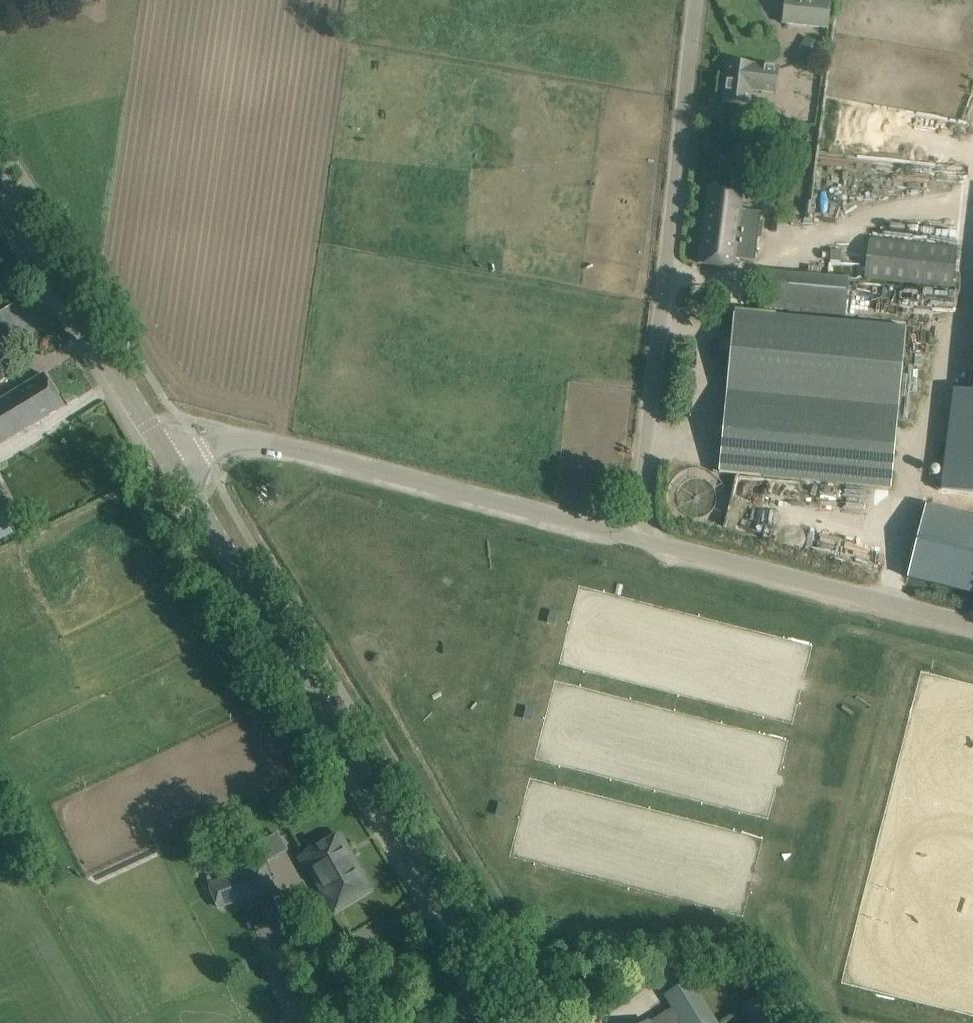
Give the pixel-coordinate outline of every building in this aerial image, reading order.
[(781,24),(827,29),(830,0),(784,0),(781,24)] [(805,36),(797,50),(795,54),(797,55),(812,64),(822,46),(805,36)] [(753,64),(748,64),(728,62),(723,102),(748,105),(750,90),(776,92),(779,68),(753,65),(753,64)] [(787,149),(789,130),(764,128),(762,147),(787,149)] [(743,190),(728,188),(708,186),(698,263),(735,268),(737,255),(752,257),(758,213),(740,211),(743,190)] [(952,287),(956,249),(868,239),(864,277),(952,287)] [(764,271),(761,308),(845,315),(848,279),(764,271)] [(714,458),(713,470),(892,487),(906,328),(734,311),(720,458),(714,458)] [(13,375),(0,353),(0,383),(13,375)] [(47,417),(64,407),(44,374),(0,401),(0,445),(47,417)] [(14,532),(0,505),(0,539),(14,532)] [(926,505),(908,578),(972,594),(972,517),(926,505)] [(556,628),(560,615),(552,614),(549,626),(556,628)] [(532,723),(535,710),(527,708),(524,722),(532,723)] [(507,822),(510,810),(502,808),(499,820),(507,822)] [(331,913),(354,900),(371,890),(340,834),(303,856),(324,893),(321,895),(331,913)] [(264,885),(272,882),(265,862),(209,884),(219,909),(266,890),(264,885)] [(683,1021),(684,1022),(717,1022),(690,981),(667,996),(674,1007),(647,1022),(679,1022),(683,1021)] [(742,1010),(750,1022),(782,1022),(766,996),(742,1010)]
